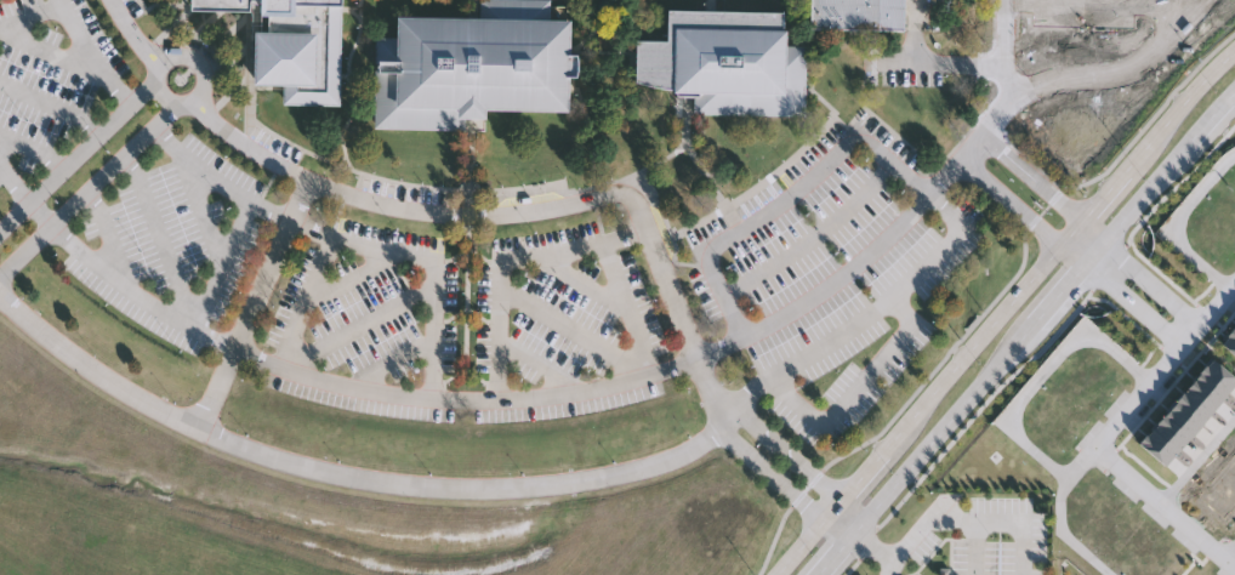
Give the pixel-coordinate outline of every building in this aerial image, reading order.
[(189,13),(251,15),(251,6),(257,6),(257,19),(268,19),(267,34),(255,34),(255,89),(281,90),(283,107),(340,108),(342,0),(190,0),(189,13)] [(480,21),(482,0),(516,0),(551,1),(551,22),(570,23),(569,58),(577,57),(580,69),(576,81),(569,81),(570,115),(485,113),(486,121),(462,120),(462,132),(375,130),(376,38),(397,38),(398,19),(480,21)] [(809,30),(903,30),(903,0),(810,0),(809,30)] [(670,11),(668,42),(637,41),(636,52),(636,85),(654,89),(673,91),(672,98),(685,98),(695,98),(694,115),(806,119),(808,47),(787,47),(787,30),(782,30),(782,16),(711,13),(670,11)] [(1229,326),(1234,331),(1234,356),(1217,341),(1229,326)] [(1210,359),(1234,380),(1234,385),(1225,397),(1197,372),(1210,359)] [(1185,387),(1197,372),(1225,397),(1213,410),(1185,387)] [(1173,402),(1185,387),(1213,410),(1201,425),(1173,402)] [(1161,416),(1173,402),(1201,425),(1189,439),(1161,416)] [(1149,431),(1161,416),(1189,439),(1177,454),(1149,431)] [(1137,444),(1149,431),(1177,454),(1165,467),(1137,444)] [(1234,450),(1234,451),(1234,476),(1222,465),(1234,450)] [(1222,465),(1234,476),(1234,501),(1210,478),(1222,465)] [(1210,478),(1234,501),(1234,504),(1224,516),(1197,493),(1210,478)]
